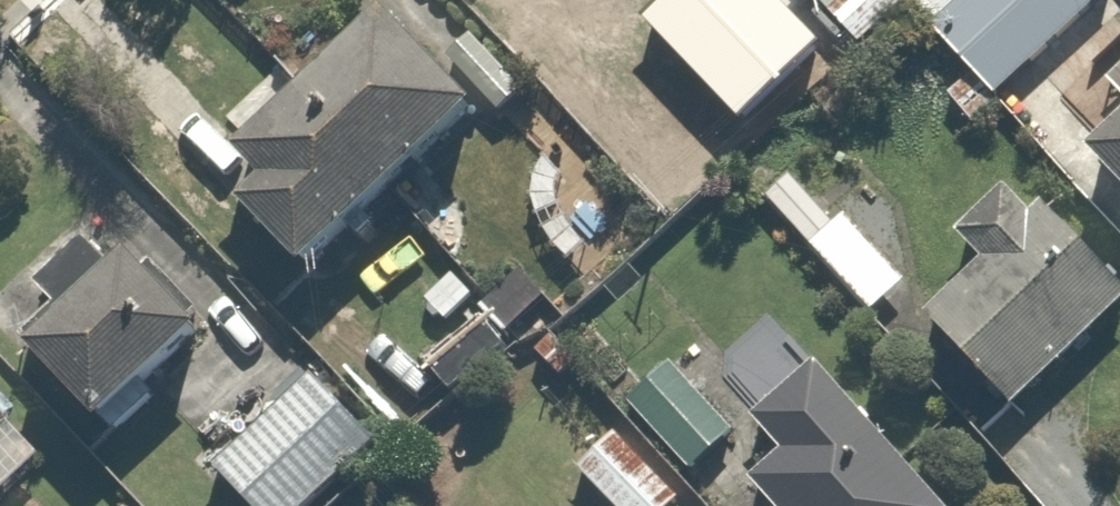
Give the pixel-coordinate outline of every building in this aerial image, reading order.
[(766,33),(798,0),(732,0),(766,33)] [(860,42),(902,0),(818,0),(860,42)] [(937,32),(1009,101),(1105,0),(967,0),(937,32)] [(470,103),(377,13),(358,33),(335,11),(274,74),(296,96),(241,152),(267,177),(240,205),(308,271),(470,103)] [(1076,150),(1119,200),(1119,112),(1076,150)] [(1006,178),(949,233),(977,263),(922,315),(1004,402),(1119,292),(1119,274),(1041,192),(1029,203),(1006,178)] [(39,344),(122,430),(158,395),(142,379),(200,322),(133,253),(39,344)] [(672,359),(626,402),(686,466),(732,423),(672,359)] [(741,421),(771,455),(744,478),(769,505),(936,505),(810,362),(741,421)] [(298,365),(261,401),(272,412),(212,472),(245,505),(315,505),(377,444),(298,365)] [(41,448),(0,406),(0,488),(41,448)] [(623,418),(572,465),(610,505),(664,505),(686,485),(623,418)]
